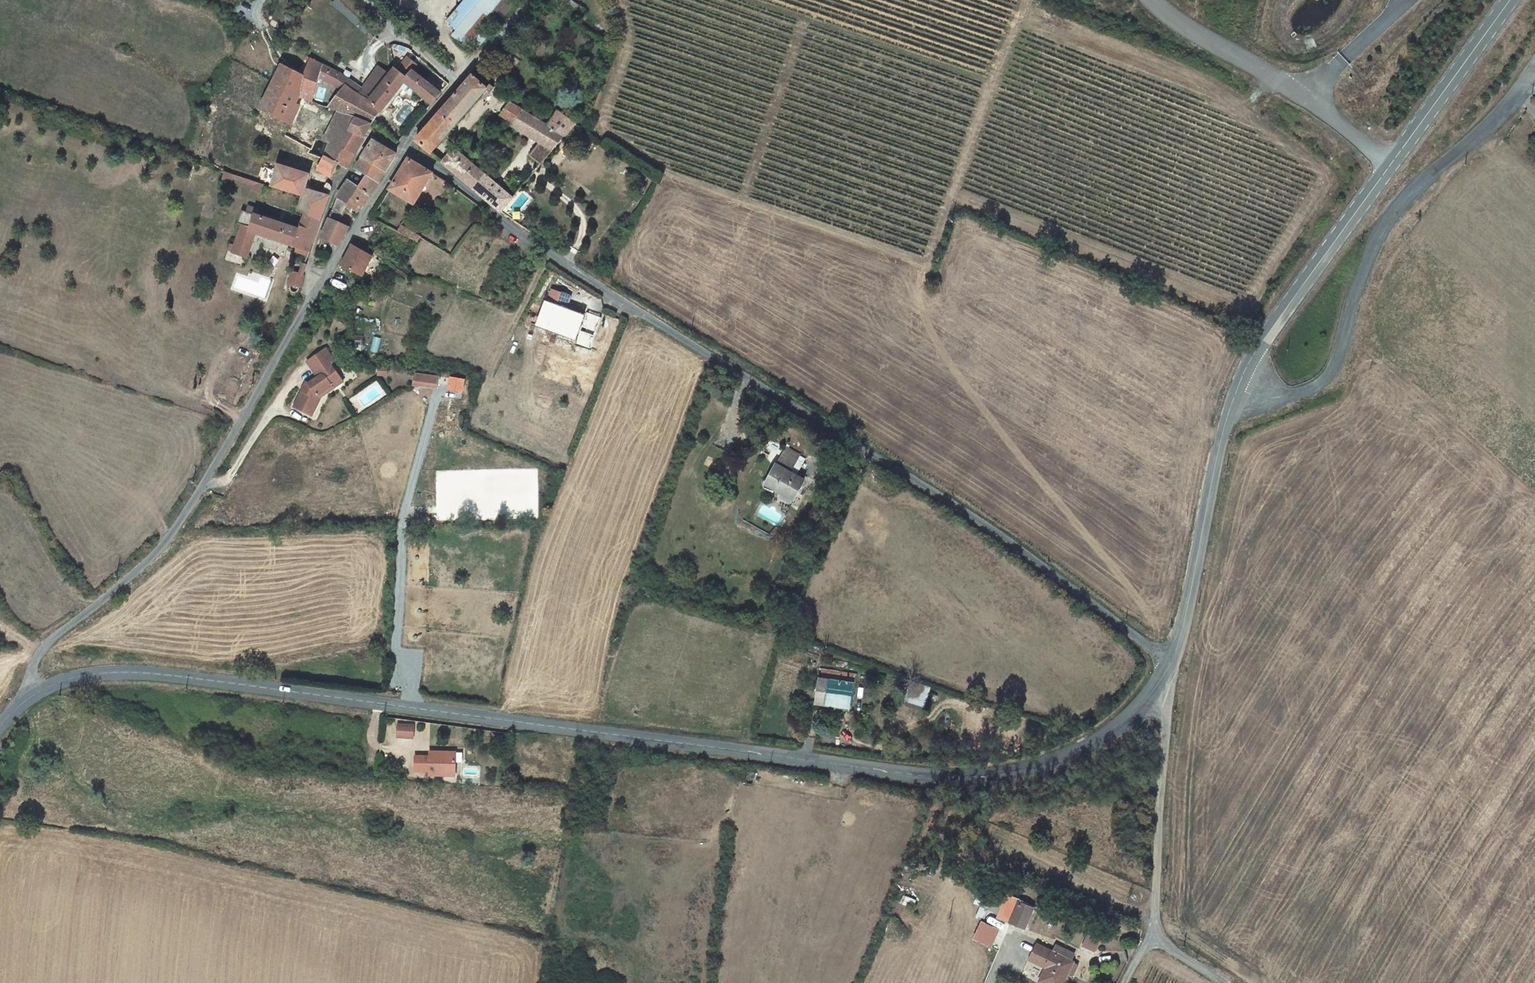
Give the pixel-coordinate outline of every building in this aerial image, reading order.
[(480,48),(521,0),(465,0),(459,8),(464,12),(453,25),(480,48)] [(301,96),(313,102),(319,79),(323,63),(304,54),(301,63),(304,65),(301,73),(282,63),(262,110),(293,125),(302,106),(297,103),(301,96)] [(365,84),(323,63),(319,79),(344,89),(329,109),(338,113),(375,124),(408,81),(434,102),(443,91),(412,69),(406,77),(395,69),(390,75),(379,66),(365,84)] [(481,85),(487,79),(479,72),(419,143),(432,153),(485,90),(481,85)] [(481,85),(485,90),(491,93),(494,87),(489,84),(491,83),(487,79),(481,85)] [(514,124),(522,112),(510,104),(502,116),(514,124)] [(541,169),(578,126),(561,113),(548,128),(522,112),(514,124),(512,126),(540,144),(529,159),(541,169)] [(368,134),(375,124),(338,113),(330,127),(347,134),(350,127),(368,134)] [(348,144),(360,148),(368,134),(350,127),(347,134),(330,127),(325,140),(346,149),(348,144)] [(363,158),(388,172),(399,153),(375,140),(363,158)] [(350,168),(360,148),(348,144),(346,149),(340,165),(350,168)] [(479,192),(490,178),(486,174),(456,149),(445,163),(479,192)] [(382,183),(388,172),(363,158),(359,167),(370,175),(382,183)] [(335,179),(340,165),(325,159),(320,173),(335,179)] [(417,205),(436,174),(410,159),(392,190),(417,205)] [(305,215),(324,219),(333,193),(332,188),(330,183),(327,185),(324,195),(306,189),(310,175),(276,164),(268,187),(299,197),(296,212),(305,215)] [(322,245),(322,248),(337,254),(352,228),(342,224),(349,208),(360,213),(364,206),(382,183),(370,175),(363,185),(351,178),(341,195),(322,245)] [(505,213),(517,198),(490,178),(479,192),(505,213)] [(257,235),(313,254),(324,219),(305,215),(300,230),(256,215),(251,227),(244,225),(234,255),(249,260),(257,235)] [(420,242),(422,237),(402,226),(399,231),(420,242)] [(355,244),(345,266),(367,276),(377,254),(355,244)] [(299,287),(307,288),(308,276),(290,272),(289,276),(293,278),(291,284),(293,285),(292,290),(292,292),(294,293),(296,293),(297,292),(298,291),(299,287)] [(570,297),(552,290),(541,322),(563,330),(560,337),(568,340),(570,333),(575,334),(582,317),(565,311),(570,297)] [(305,387),(295,407),(313,416),(323,397),(321,395),(333,386),(332,384),(341,377),(332,364),(336,362),(327,349),(316,356),(325,369),(321,372),(323,375),(319,378),(310,384),(312,386),(308,388),(305,387)] [(316,356),(308,362),(319,378),(323,375),(321,372),(325,369),(316,356)] [(415,373),(414,381),(439,384),(440,377),(415,373)] [(333,386),(335,389),(345,382),(341,377),(332,384),(333,386)] [(414,381),(414,386),(438,389),(439,384),(414,381)] [(778,464),(794,472),(801,459),(784,451),(778,464)] [(807,478),(794,472),(778,464),(769,481),(778,485),(776,489),(797,499),(807,478)] [(824,678),(819,702),(852,709),(857,684),(824,678)] [(397,737),(415,738),(415,723),(397,723),(397,737)] [(432,753),(416,752),(415,766),(431,767),(432,753)] [(444,761),(464,763),(465,753),(444,752),(444,761)] [(998,917),(1010,921),(1017,901),(1006,897),(998,917)] [(1021,902),(1009,931),(1017,934),(1020,925),(1027,928),(1035,908),(1021,902)] [(992,947),(1002,928),(984,919),(974,938),(992,947)] [(1095,952),(1101,939),(1087,933),(1086,936),(1089,937),(1084,947),(1095,952)] [(1068,975),(1066,974),(1075,955),(1059,946),(1057,951),(1039,942),(1032,955),(1049,964),(1039,982),(1040,982),(1064,982),(1068,975)]
